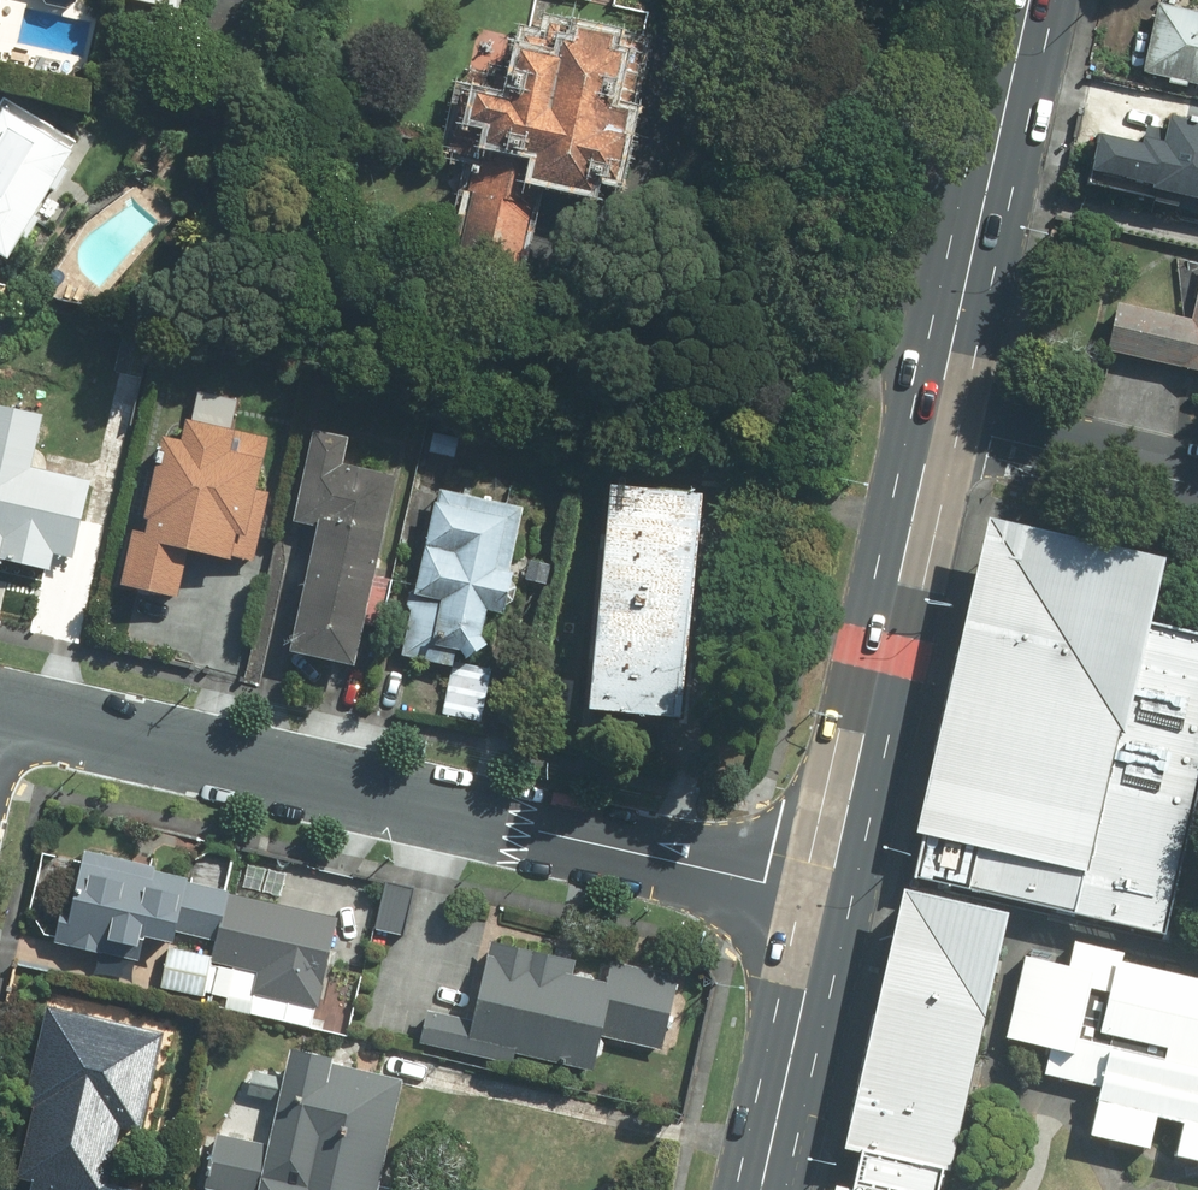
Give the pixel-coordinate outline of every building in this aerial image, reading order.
[(46,5),(67,8),(75,2),(76,0),(43,0),(46,5)] [(183,8),(185,0),(136,0),(183,8)] [(1166,0),(1159,0),(1142,71),(1197,84),(1197,8),(1166,0)] [(540,184),(611,199),(644,42),(548,22),(529,28),(527,39),(481,29),(454,157),(479,162),(459,259),(521,272),(540,184)] [(7,259),(78,147),(5,100),(0,108),(0,255),(7,259)] [(1197,202),(1197,123),(1172,117),(1168,133),(1148,128),(1145,140),(1143,140),(1142,145),(1098,135),(1090,174),(1150,187),(1149,191),(1197,202)] [(1119,301),(1108,350),(1197,369),(1197,301),(1195,317),(1119,301)] [(53,573),(57,554),(78,559),(95,481),(34,468),(46,413),(0,403),(0,567),(3,568),(5,562),(53,573)] [(192,553),(246,564),(272,438),(188,421),(183,442),(164,439),(144,537),(132,535),(122,586),(183,598),(192,553)] [(295,655),(357,668),(365,628),(384,631),(394,579),(375,575),(401,444),(316,428),(297,525),(319,530),(295,655)] [(707,497),(610,489),(591,713),(687,721),(707,497)] [(416,608),(405,658),(436,664),(440,648),(483,658),(493,612),(505,615),(528,509),(441,490),(419,594),(442,599),(440,609),(416,608)] [(988,514),(917,828),(924,830),(914,875),(1167,931),(1197,791),(1197,632),(1148,621),(1163,553),(988,514)] [(490,673),(453,667),(445,716),(481,722),(490,673)] [(168,944),(157,984),(200,996),(205,981),(210,961),(229,893),(230,889),(241,850),(215,843),(193,857),(188,877),(83,848),(57,943),(103,955),(107,941),(139,950),(142,937),(168,944)] [(832,1189),(943,1189),(1007,905),(897,882),(832,1189)] [(258,975),(253,995),(315,1012),(341,919),(230,889),(229,893),(210,961),(258,975)] [(1077,944),(1073,965),(1025,954),(1007,1036),(1052,1046),(1046,1074),(1103,1086),(1092,1135),(1197,1158),(1197,978),(1118,961),(1120,953),(1077,944)] [(471,1017),(428,1007),(420,1043),(513,1064),(516,1052),(594,1070),(601,1037),(666,1051),(684,971),(608,954),(603,978),(485,952),(471,1017)] [(165,1031),(48,1005),(26,1105),(34,1107),(19,1178),(32,1181),(30,1189),(147,1189),(148,1184),(111,1176),(122,1127),(154,1133),(173,1047),(162,1044),(165,1031)] [(402,1077),(288,1050),(266,1143),(219,1132),(206,1189),(210,1189),(376,1189),(402,1077)]
